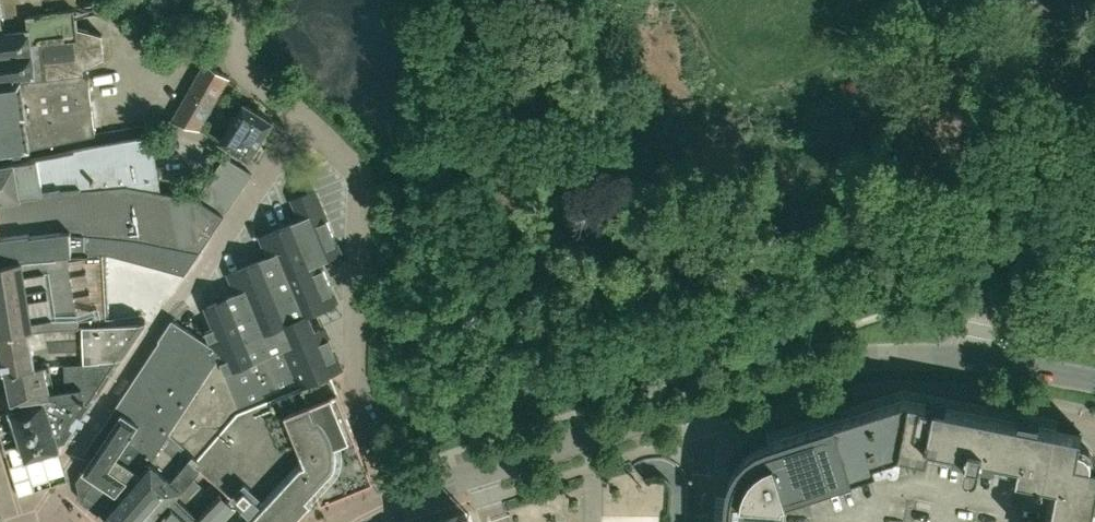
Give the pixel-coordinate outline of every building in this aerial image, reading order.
[(30,26),(28,14),(78,5),(78,0),(60,0),(0,5),(0,30),(30,26)] [(131,15),(141,0),(112,0),(131,15)] [(35,76),(85,70),(84,66),(106,55),(103,33),(79,27),(78,15),(95,13),(94,4),(78,5),(28,14),(30,26),(0,30),(0,81),(35,76)] [(223,88),(229,77),(206,63),(173,119),(199,128),(223,88)] [(0,81),(0,152),(32,147),(96,133),(91,75),(90,75),(85,71),(85,70),(35,76),(0,81)] [(249,158),(272,121),(244,103),(220,140),(249,158)] [(130,185),(162,191),(151,136),(37,158),(18,161),(17,159),(0,162),(0,198),(23,194),(43,191),(130,184),(130,185)] [(224,215),(252,174),(225,157),(198,199),(224,215)] [(31,233),(31,234),(71,229),(71,233),(135,238),(200,251),(224,215),(198,199),(162,191),(130,185),(130,184),(43,191),(23,194),(24,197),(0,200),(0,236),(30,232),(31,233)] [(216,327),(205,331),(208,342),(209,343),(220,350),(215,359),(219,362),(220,363),(240,410),(331,373),(341,369),(324,329),(314,332),(307,315),(337,301),(320,260),(340,252),(315,191),(294,199),(302,220),(262,236),(270,256),(230,273),(238,293),(208,306),(216,327)] [(71,229),(31,234),(31,233),(30,232),(0,236),(0,261),(69,252),(106,251),(158,265),(185,273),(200,251),(135,238),(71,233),(71,229)] [(80,324),(110,322),(110,323),(146,322),(156,311),(150,305),(136,306),(136,293),(108,293),(106,251),(69,252),(0,261),(0,330),(31,328),(36,327),(80,324)] [(104,508),(110,512),(152,463),(215,359),(220,350),(209,343),(208,342),(172,320),(159,340),(160,341),(114,410),(100,431),(99,430),(85,451),(93,456),(83,471),(79,474),(81,500),(99,514),(104,508)] [(6,370),(38,364),(46,363),(79,361),(81,360),(122,358),(145,323),(146,322),(110,323),(110,322),(80,324),(36,327),(31,328),(0,330),(0,339),(6,370)] [(64,399),(80,397),(91,404),(122,358),(81,360),(79,361),(46,363),(38,364),(6,370),(13,401),(15,401),(53,396),(64,399)] [(110,512),(111,512),(104,520),(106,521),(154,521),(177,497),(183,489),(192,478),(201,468),(196,464),(240,411),(240,410),(220,363),(219,362),(152,463),(110,512)] [(323,501),(369,482),(374,479),(361,446),(331,373),(240,410),(240,411),(196,464),(201,468),(192,478),(205,489),(209,485),(218,493),(235,507),(221,521),(293,521),(323,501)] [(54,414),(52,415),(61,443),(67,441),(91,404),(80,397),(64,399),(54,414)] [(61,443),(52,415),(46,398),(15,407),(15,408),(11,409),(26,459),(62,448),(61,443)] [(1094,506),(1094,463),(1092,462),(1092,456),(1090,450),(1086,446),(1080,444),(1082,433),(904,398),(767,442),(764,443),(760,445),(756,447),(753,449),(750,451),(748,453),(746,455),(744,457),(741,460),(739,463),(736,466),(734,470),(733,472),(732,474),(731,478),(730,481),(729,485),(728,489),(727,493),(725,521),(1092,521),(1094,506)] [(154,521),(221,521),(235,507),(218,493),(209,485),(205,489),(192,478),(183,489),(177,497),(154,521)] [(470,511),(436,521),(473,521),(470,511)]
